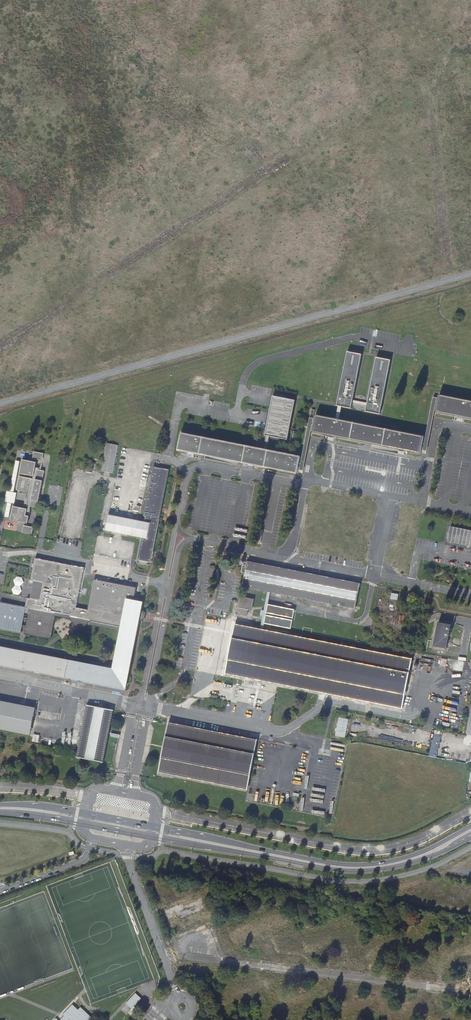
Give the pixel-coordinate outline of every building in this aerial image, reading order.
[(435,405),(437,405),(438,402),(433,401),(424,444),(422,444),(424,437),(339,420),(342,407),(351,408),(352,403),(367,405),(366,411),(365,412),(380,414),(391,360),(376,358),(367,403),(352,400),(361,355),(347,352),(337,406),(338,406),(336,419),(316,415),(314,422),(309,421),(300,464),(299,464),(300,457),(181,433),(178,450),(297,474),(298,467),(303,468),(312,425),(314,425),(312,432),(331,436),(402,450),(420,454),(422,447),(424,447),(423,449),(426,450),(435,405)] [(288,440),(296,400),(272,395),(265,435),(288,440)] [(439,395),(438,402),(437,405),(436,412),(461,417),(470,419),(470,402),(439,395)] [(106,443),(100,471),(113,473),(118,446),(106,443)] [(44,454),(34,452),(33,459),(42,461),(44,454)] [(27,493),(27,498),(27,506),(28,506),(27,509),(13,506),(11,520),(28,524),(29,517),(30,510),(31,507),(37,508),(43,481),(36,480),(36,477),(43,478),(44,471),(37,470),(38,468),(35,468),(37,463),(23,460),(20,474),(34,477),(33,479),(19,476),(17,490),(27,493)] [(16,461),(10,492),(7,491),(5,502),(8,503),(5,517),(9,518),(12,503),(15,504),(17,493),(14,493),(20,462),(16,461)] [(169,470),(153,467),(150,485),(149,490),(144,516),(146,517),(145,522),(108,515),(105,531),(142,538),(137,560),(150,563),(169,470)] [(24,526),(22,533),(32,535),(33,528),(24,526)] [(450,527),(447,542),(470,547),(470,531),(450,527)] [(29,598),(26,598),(24,608),(28,609),(55,614),(67,617),(78,631),(91,621),(85,620),(87,610),(75,607),(83,568),(34,558),(29,580),(33,581),(29,598)] [(354,609),(355,609),(360,584),(359,584),(248,562),(247,562),(242,587),(243,588),(243,587),(355,609),(354,609)] [(125,598),(133,599),(136,587),(94,579),(87,610),(85,620),(91,621),(120,626),(125,598)] [(251,611),(253,600),(240,597),(237,615),(247,616),(248,610),(251,611)] [(120,626),(112,669),(0,646),(0,667),(117,688),(126,690),(141,616),(144,601),(133,599),(125,598),(120,626)] [(0,604),(0,630),(19,633),(24,608),(0,604)] [(402,709),(412,659),(263,630),(264,624),(291,629),(295,610),(268,604),(266,612),(261,611),(260,616),(263,616),(260,630),(235,625),(235,624),(225,674),(402,709)] [(55,614),(28,609),(23,635),(50,640),(55,614)] [(402,615),(402,616),(398,615),(397,623),(401,623),(404,623),(406,616),(402,615)] [(446,649),(451,625),(438,623),(434,646),(433,650),(445,653),(446,649)] [(30,734),(34,715),(35,715),(36,710),(0,703),(0,728),(30,734)] [(114,711),(87,705),(87,706),(78,752),(77,757),(76,757),(76,758),(103,763),(103,762),(113,711),(114,711)] [(345,738),(349,720),(339,718),(335,736),(345,738)] [(247,790),(257,740),(169,723),(168,722),(159,773),(159,772),(247,790)] [(131,1009),(138,1003),(142,999),(136,993),(126,1004),(131,1009)] [(92,1018),(91,1017),(90,1016),(89,1015),(84,1010),(81,1013),(73,1005),(62,1015),(66,1019),(65,1019),(90,1019),(92,1018)]
